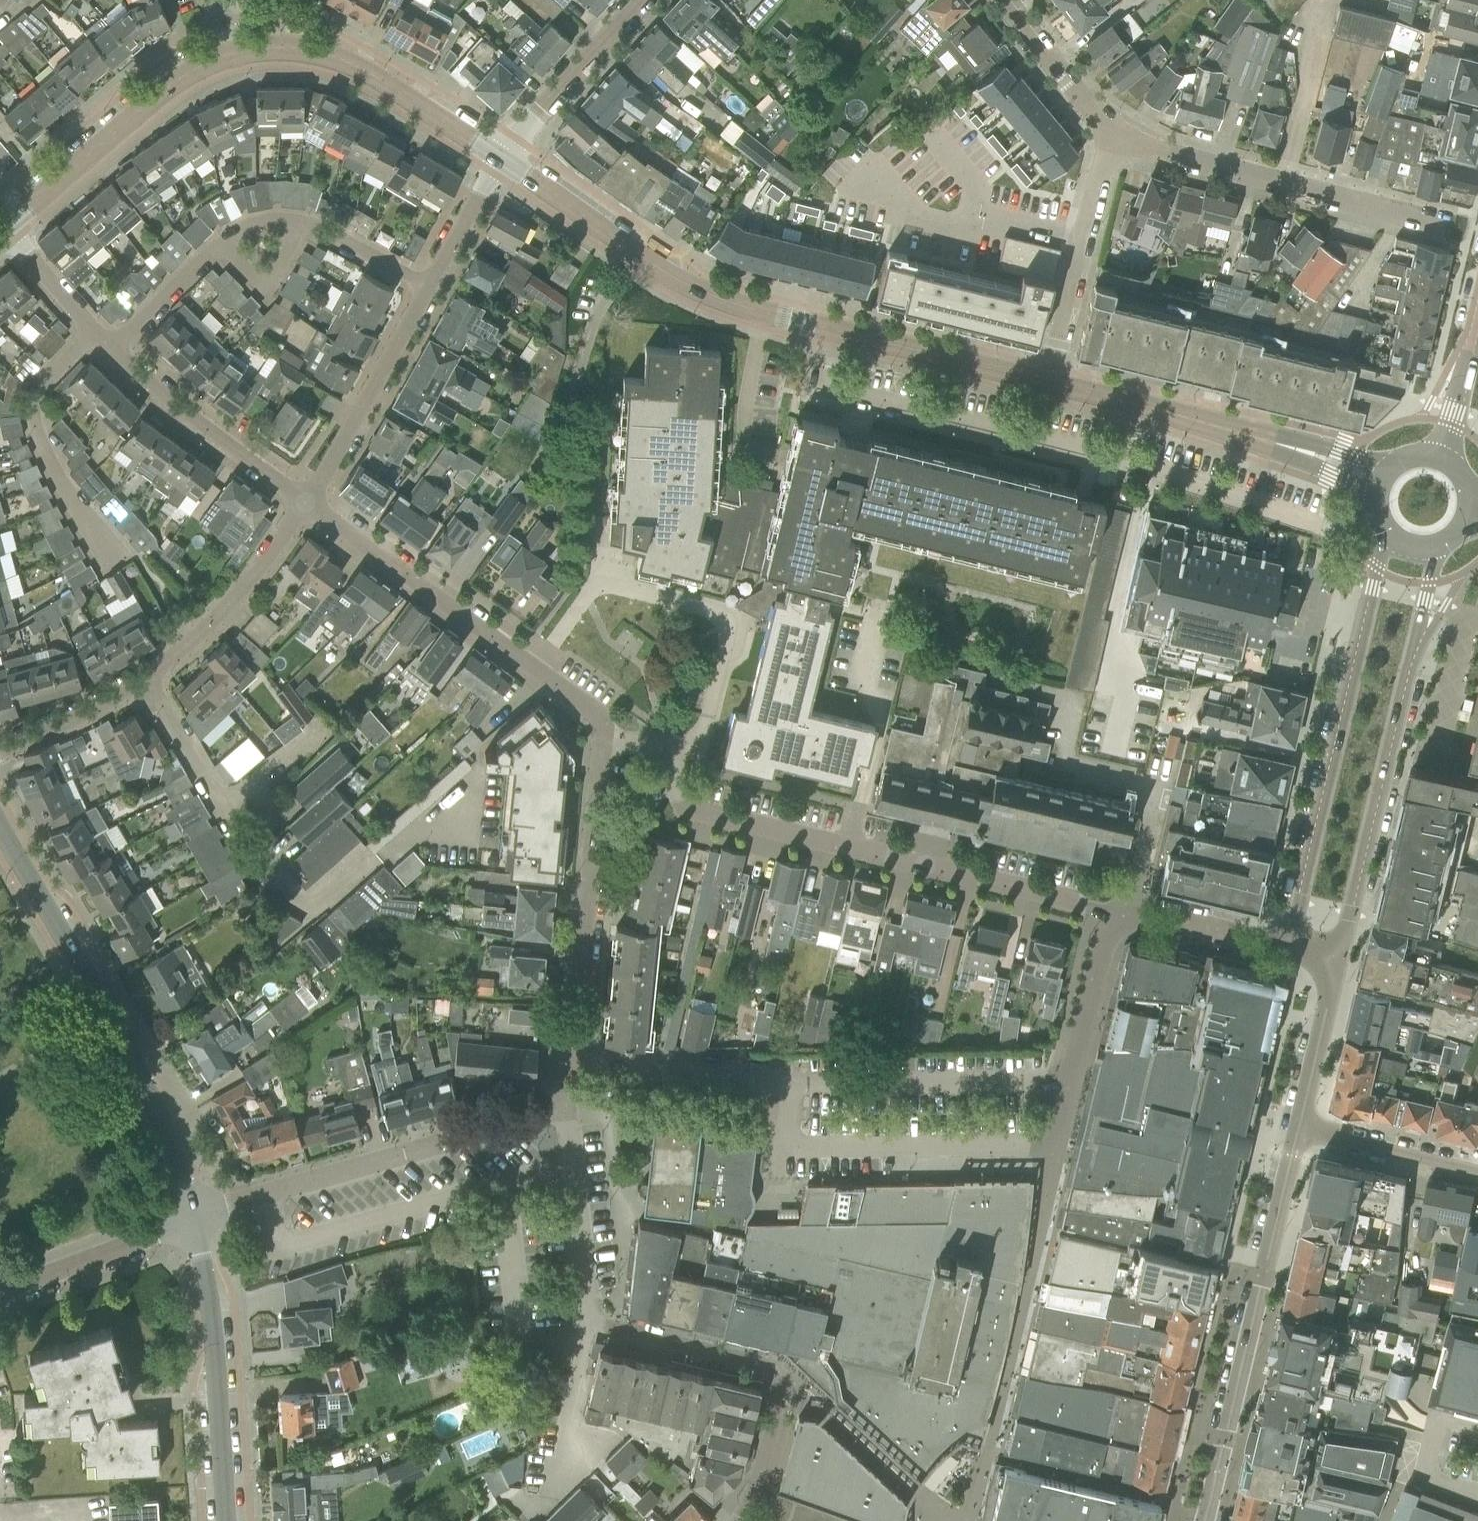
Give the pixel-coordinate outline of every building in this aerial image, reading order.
[(159,0),(143,0),(133,4),(133,3),(130,5),(126,8),(121,2),(102,17),(108,24),(129,49),(129,50),(132,53),(144,43),(144,40),(142,38),(147,34),(153,31),(155,36),(169,30),(170,26),(159,0)] [(350,0),(326,0),(345,10),(350,0)] [(381,0),(350,0),(345,10),(369,23),(381,0)] [(428,8),(429,6),(418,0),(412,0),(402,9),(398,7),(385,32),(408,45),(428,8)] [(557,27),(548,20),(541,28),(511,0),(508,0),(502,7),(556,57),(571,41),(557,27)] [(554,0),(534,0),(552,17),(562,7),(554,0)] [(597,14),(609,0),(582,0),(597,14)] [(681,0),(676,0),(663,14),(700,49),(706,42),(728,62),(737,52),(732,47),(681,0)] [(712,10),(718,4),(714,0),(681,0),(732,47),(741,37),(712,10)] [(899,29),(911,39),(927,22),(937,31),(942,25),(967,4),(965,2),(965,0),(926,0),(899,29)] [(1080,0),(1056,0),(1065,12),(1080,0)] [(1065,12),(1080,31),(1096,19),(1106,11),(1100,4),(1105,0),(1080,0),(1065,12)] [(1255,4),(1251,0),(1231,0),(1213,25),(1224,33),(1218,41),(1226,45),(1255,4)] [(1416,0),(1390,0),(1388,4),(1413,11),(1416,0)] [(1443,6),(1447,7),(1441,30),(1477,40),(1477,0),(1445,0),(1443,6)] [(903,10),(893,1),(864,33),(874,42),(903,10)] [(42,2),(34,8),(42,16),(49,10),(42,2)] [(64,10),(72,16),(78,8),(70,2),(64,10)] [(556,57),(502,7),(496,2),(489,10),(517,35),(509,44),(527,60),(541,74),(556,57)] [(1251,104),(1277,32),(1255,4),(1226,45),(1215,60),(1209,68),(1221,71),(1232,75),(1225,95),(1251,104)] [(1385,16),(1394,18),(1410,22),(1413,11),(1388,4),(1385,16)] [(1384,47),(1393,20),(1394,18),(1385,16),(1358,10),(1339,5),(1331,34),(1384,47)] [(48,24),(42,16),(34,8),(27,14),(24,11),(14,19),(31,39),(48,24)] [(465,20),(456,12),(452,20),(428,8),(408,45),(430,57),(436,47),(446,53),(449,48),(456,36),(465,20)] [(977,21),(974,24),(971,26),(962,15),(950,29),(932,49),(938,56),(947,48),(972,79),(979,74),(994,61),(987,53),(997,45),(977,21)] [(1125,43),(1132,37),(1125,28),(1129,24),(1123,16),(1110,26),(1110,25),(1086,43),(1101,63),(1126,44),(1125,43)] [(14,19),(0,31),(0,39),(2,42),(9,50),(9,49),(14,54),(31,39),(14,19)] [(680,45),(670,36),(656,22),(639,40),(684,81),(686,79),(692,72),(672,54),(680,45)] [(129,49),(108,24),(91,38),(90,39),(109,61),(115,68),(126,58),(127,55),(125,53),(129,50),(129,49)] [(109,61),(90,39),(91,38),(88,35),(70,51),(92,75),(91,76),(94,79),(106,69),(106,66),(105,64),(109,61)] [(529,74),(512,59),(488,38),(486,40),(482,36),(467,52),(449,72),(464,85),(468,80),(482,64),(514,92),(529,74)] [(778,68),(789,77),(801,63),(795,58),(805,47),(792,36),(778,52),(786,59),(778,68)] [(684,81),(639,40),(623,58),(647,81),(654,73),(674,91),(684,81)] [(9,50),(2,42),(0,44),(0,64),(5,60),(2,56),(9,50)] [(1281,73),(1289,50),(1290,47),(1277,42),(1268,68),(1281,73)] [(1155,77),(1148,67),(1166,53),(1159,43),(1140,58),(1133,49),(1107,70),(1121,88),(1125,85),(1135,97),(1149,86),(1147,84),(1155,77)] [(92,75),(70,51),(65,44),(48,59),(53,65),(52,66),(56,70),(57,69),(78,94),(89,84),(89,81),(87,79),(91,76),(92,75)] [(446,69),(458,56),(449,48),(446,53),(440,64),(446,69)] [(1429,70),(1438,72),(1432,96),(1445,99),(1446,96),(1451,97),(1453,93),(1466,96),(1477,99),(1477,61),(1459,56),(1434,50),(1429,70)] [(1195,122),(1209,68),(1215,60),(1200,56),(1199,56),(1190,91),(1178,88),(1163,110),(1174,113),(1173,116),(1175,117),(1176,120),(1185,123),(1188,120),(1195,122)] [(1396,86),(1402,70),(1378,62),(1362,108),(1369,110),(1386,116),(1387,112),(1396,86)] [(1003,63),(976,86),(989,101),(989,102),(993,99),(993,98),(1016,79),(1015,78),(1013,75),(1003,63)] [(482,64),(468,80),(496,105),(503,104),(514,92),(482,64)] [(1167,64),(1154,82),(1143,98),(1158,109),(1182,74),(1167,64)] [(639,90),(629,81),(614,67),(598,85),(623,108),(651,129),(662,115),(648,104),(652,99),(639,90)] [(1214,96),(1217,85),(1221,71),(1209,68),(1195,122),(1217,127),(1224,99),(1214,96)] [(78,94),(57,69),(56,70),(39,84),(60,109),(63,112),(74,103),(75,99),(73,97),(78,94)] [(1016,79),(993,98),(993,99),(1005,113),(1032,90),(1020,76),(1019,75),(1015,78),(1016,79)] [(1264,82),(1250,136),(1276,143),(1284,113),(1274,110),(1280,86),(1264,82)] [(60,109),(39,84),(22,99),(43,124),(46,127),(57,118),(57,114),(56,112),(60,109)] [(615,116),(623,108),(598,85),(582,103),(607,126),(629,142),(638,132),(615,116)] [(1320,119),(1311,152),(1332,158),(1337,155),(1341,143),(1343,144),(1347,128),(1348,125),(1353,109),(1341,106),(1345,91),(1344,90),(1327,86),(1317,118),(1320,119)] [(1426,108),(1416,105),(1419,92),(1396,86),(1387,112),(1422,121),(1477,134),(1477,107),(1450,101),(1447,113),(1426,108)] [(279,119),(279,87),(256,88),(256,96),(243,100),(251,119),(279,119)] [(304,121),(312,90),(303,88),(303,87),(279,87),(279,119),(280,119),(281,131),(303,131),(304,121)] [(326,141),(342,109),(345,102),(323,91),(322,92),(312,90),(304,121),(303,131),(302,136),(323,146),(326,141)] [(1032,90),(1005,113),(1017,128),(1044,105),(1032,90)] [(251,119),(243,100),(239,92),(217,102),(231,132),(236,145),(255,137),(254,128),(252,123),(253,122),(251,119)] [(812,112),(795,92),(785,101),(802,121),(812,112)] [(43,124),(22,99),(4,114),(28,142),(40,133),(40,129),(39,127),(43,124)] [(231,132),(217,102),(197,111),(197,112),(193,115),(211,149),(223,144),(219,137),(231,132)] [(958,102),(952,107),(959,116),(966,111),(958,102)] [(1044,105),(1017,128),(1029,143),(1057,120),(1044,105)] [(770,124),(777,129),(789,139),(804,123),(785,107),(770,124)] [(347,152),(363,120),(342,109),(326,141),(347,152)] [(670,176),(646,159),(636,152),(629,150),(623,146),(619,150),(590,123),(575,110),(558,128),(564,133),(553,145),(574,164),(577,166),(643,213),(670,176)] [(1378,138),(1386,116),(1369,110),(1362,130),(1362,131),(1362,132),(1378,138)] [(1422,121),(1387,112),(1386,116),(1378,138),(1374,153),(1384,156),(1433,167),(1431,174),(1433,174),(1431,180),(1474,190),(1477,173),(1477,167),(1472,166),(1473,160),(1416,146),(1422,121)] [(975,113),(969,118),(976,127),(983,122),(975,113)] [(211,149),(193,115),(189,118),(188,117),(169,130),(188,158),(195,168),(214,154),(211,149)] [(697,137),(706,125),(693,116),(684,128),(697,137)] [(382,137),(383,134),(384,131),(363,120),(347,152),(368,163),(382,137)] [(1057,120),(1029,143),(1041,156),(1042,157),(1065,138),(1066,138),(1069,135),(1057,120)] [(1477,140),(1477,134),(1422,121),(1416,146),(1473,160),(1477,140)] [(847,132),(836,126),(828,139),(839,146),(847,132)] [(754,161),(761,166),(764,168),(774,156),(777,153),(744,127),(731,144),(754,161)] [(777,153),(789,139),(777,129),(766,143),(777,153)] [(188,158),(169,130),(150,143),(169,171),(188,158)] [(682,132),(674,142),(684,150),(692,140),(682,132)] [(992,133),(985,138),(993,147),(999,142),(992,133)] [(396,161),(403,148),(405,143),(390,135),(389,137),(383,134),(382,137),(368,163),(365,169),(387,179),(396,161)] [(1041,156),(1037,159),(1038,161),(1051,176),(1078,153),(1066,138),(1065,138),(1042,157),(1041,156)] [(1372,142),(1359,138),(1352,163),(1366,167),(1372,142)] [(636,140),(629,150),(636,152),(646,159),(652,153),(636,140)] [(999,142),(993,147),(1001,157),(1007,151),(999,142)] [(176,181),(169,171),(150,143),(131,156),(131,157),(150,184),(157,194),(176,181)] [(416,204),(423,192),(440,163),(419,150),(408,169),(396,161),(387,179),(384,185),(416,204)] [(715,195),(698,184),(700,181),(688,173),(697,160),(686,152),(670,176),(643,213),(677,236),(688,220),(703,230),(716,211),(708,205),(715,195)] [(809,183),(774,156),(764,168),(800,194),(809,183)] [(1431,174),(1433,167),(1384,156),(1384,157),(1383,157),(1378,177),(1392,181),(1390,187),(1428,196),(1431,180),(1433,174),(1431,174)] [(157,194),(150,184),(131,157),(119,165),(122,170),(116,175),(135,202),(142,211),(147,207),(160,198),(157,194)] [(1016,162),(1010,167),(1017,176),(1024,171),(1016,162)] [(444,205),(457,182),(461,175),(440,163),(423,192),(444,205)] [(761,166),(754,176),(761,181),(768,171),(761,166)] [(1024,171),(1017,176),(1025,186),(1031,180),(1024,171)] [(1178,221),(1190,194),(1178,191),(1178,192),(1174,190),(1176,185),(1150,176),(1144,193),(1139,190),(1133,205),(1129,203),(1119,231),(1137,238),(1143,221),(1159,227),(1157,232),(1168,242),(1176,220),(1178,221)] [(281,201),(282,189),(269,189),(268,179),(256,180),(256,183),(256,188),(260,208),(272,206),(271,202),(281,201)] [(282,189),(283,179),(268,179),(269,189),(282,189)] [(1471,203),(1474,190),(1431,180),(1428,196),(1467,205),(1471,203)] [(142,217),(132,205),(111,181),(94,196),(115,220),(122,228),(124,231),(142,217)] [(322,185),(309,181),(308,187),(307,193),(319,197),(322,185)] [(771,182),(764,192),(771,197),(778,187),(771,182)] [(256,188),(256,183),(249,184),(242,185),(244,194),(234,199),(239,209),(247,206),(248,211),(260,208),(256,188)] [(239,209),(234,199),(244,194),(242,185),(240,186),(234,188),(229,190),(231,195),(220,201),(231,219),(241,213),(239,209)] [(778,187),(771,197),(777,202),(785,192),(778,187)] [(1229,228),(1232,216),(1237,197),(1205,189),(1202,197),(1190,194),(1178,221),(1176,220),(1168,242),(1181,255),(1186,241),(1201,245),(1207,222),(1229,228)] [(231,219),(220,201),(219,193),(219,194),(217,191),(204,199),(207,202),(209,205),(213,211),(202,218),(210,227),(217,222),(219,225),(231,219)] [(333,201),(332,201),(319,197),(307,193),(307,204),(315,206),(314,211),(327,215),(328,210),(333,201)] [(115,220),(94,196),(76,211),(105,243),(122,228),(115,220)] [(346,226),(348,222),(356,208),(346,202),(343,204),(332,200),(332,201),(333,201),(328,210),(337,215),(335,219),(346,226)] [(210,227),(202,218),(213,211),(209,205),(207,202),(195,211),(199,215),(190,224),(190,225),(204,239),(214,230),(210,227)] [(796,202),(794,210),(806,213),(808,205),(796,202)] [(808,205),(806,213),(817,216),(819,208),(808,205)] [(366,237),(376,220),(376,219),(356,208),(348,222),(357,227),(355,231),(366,237)] [(529,225),(498,208),(485,231),(500,239),(499,243),(534,262),(540,250),(521,240),(529,225)] [(105,243),(76,211),(59,225),(80,250),(86,258),(87,257),(88,258),(105,243)] [(1266,272),(1270,256),(1279,222),(1254,215),(1249,234),(1243,232),(1230,283),(1215,279),(1209,305),(1234,311),(1248,293),(1252,289),(1245,287),(1250,268),(1266,272)] [(726,216),(706,246),(728,261),(743,227),(726,216)] [(824,219),(822,226),(834,229),(836,221),(824,219)] [(80,250),(59,225),(57,222),(38,239),(59,263),(56,266),(65,276),(86,258),(80,250)] [(190,225),(190,224),(180,233),(184,236),(176,243),(184,251),(191,244),(195,248),(204,239),(190,225)] [(1294,276),(1319,243),(1322,239),(1303,224),(1290,241),(1287,238),(1276,253),(1283,257),(1278,264),(1294,276)] [(850,225),(848,233),(859,236),(861,228),(850,225)] [(743,227),(728,261),(754,267),(763,232),(743,227)] [(184,236),(180,233),(176,228),(160,244),(165,248),(165,249),(166,251),(178,263),(187,255),(184,251),(176,243),(184,236)] [(861,228),(859,236),(871,239),(873,231),(861,228)] [(413,260),(425,238),(414,232),(402,254),(413,260)] [(763,232),(754,267),(773,271),(781,237),(763,232)] [(885,259),(876,299),(1037,338),(1046,301),(1047,301),(1048,297),(1046,297),(1050,280),(1055,261),(1057,262),(1060,248),(1004,235),(996,267),(1021,273),(1017,292),(1015,291),(885,259)] [(781,237),(773,271),(791,276),(800,242),(781,237)] [(1444,273),(1449,250),(1396,237),(1393,247),(1413,252),(1410,265),(1444,273)] [(1316,331),(1359,267),(1371,249),(1331,239),(1325,247),(1344,261),(1315,298),(1291,280),(1276,301),(1263,318),(1290,325),(1316,331)] [(800,242),(791,276),(810,281),(818,246),(800,242)] [(1315,298),(1344,261),(1325,247),(1319,243),(1294,276),(1291,280),(1315,298)] [(314,271),(326,251),(316,245),(311,254),(303,250),(297,261),(301,263),(310,268),(314,271)] [(818,246),(810,281),(828,285),(837,251),(818,246)] [(166,251),(165,249),(155,257),(159,261),(152,267),(151,268),(159,276),(166,269),(169,272),(178,263),(166,251)] [(837,251),(828,285),(847,290),(856,255),(837,251)] [(476,253),(464,276),(481,285),(485,287),(479,296),(485,300),(491,290),(492,291),(500,278),(522,291),(525,286),(536,293),(557,308),(566,296),(511,258),(503,268),(493,263),(476,253)] [(856,255),(847,290),(866,294),(874,260),(856,255)] [(563,258),(549,278),(567,290),(580,270),(563,258)] [(1444,273),(1410,265),(1386,260),(1380,271),(1400,275),(1397,288),(1438,297),(1444,273)] [(162,279),(159,276),(151,268),(152,267),(148,262),(138,271),(131,271),(128,274),(136,283),(143,291),(150,284),(153,288),(162,279)] [(305,277),(310,268),(301,263),(296,272),(305,277)] [(1140,275),(1098,264),(1095,277),(1137,287),(1140,275)] [(0,276),(0,292),(13,308),(21,315),(38,300),(31,292),(10,267),(0,276)] [(210,283),(218,275),(212,268),(203,276),(210,283)] [(362,271),(353,289),(351,292),(350,293),(381,310),(393,288),(362,271)] [(136,283),(128,274),(110,289),(114,294),(126,307),(133,300),(137,304),(146,294),(143,291),(136,283)] [(1388,369),(1333,355),(1278,342),(1282,327),(1200,307),(1201,303),(1137,287),(1095,277),(1076,355),(1366,426),(1403,389),(1409,365),(1390,361),(1388,369)] [(1432,321),(1438,297),(1397,288),(1376,283),(1374,293),(1398,298),(1394,312),(1432,321)] [(378,315),(381,310),(350,293),(351,292),(342,287),(330,309),(336,312),(339,314),(338,314),(345,318),(345,317),(369,331),(370,330),(375,333),(383,318),(378,315)] [(236,308),(247,297),(240,290),(229,301),(236,308)] [(484,306),(473,300),(455,290),(444,311),(496,340),(503,328),(479,315),(484,306)] [(0,292),(0,319),(7,313),(15,323),(16,322),(20,326),(25,321),(21,315),(13,308),(0,292)] [(229,301),(220,292),(215,298),(223,306),(229,301)] [(1263,318),(1276,301),(1248,293),(1234,311),(1263,318)] [(110,323),(126,307),(114,294),(98,310),(110,323)] [(259,303),(250,294),(247,297),(236,308),(245,317),(249,314),(256,321),(263,314),(256,307),(259,303)] [(289,309),(293,300),(283,294),(279,303),(289,309)] [(296,313),(289,309),(279,303),(275,301),(273,305),(263,314),(256,321),(248,330),(261,337),(268,325),(284,334),(296,313)] [(166,353),(200,319),(183,302),(149,337),(166,353)] [(1338,336),(1343,313),(1332,310),(1326,333),(1338,336)] [(496,340),(444,311),(432,332),(460,348),(465,339),(489,353),(496,340)] [(376,334),(375,333),(370,330),(369,331),(345,317),(345,318),(338,314),(339,314),(336,312),(324,334),(348,347),(364,356),(376,334)] [(1427,344),(1432,321),(1394,312),(1392,322),(1396,323),(1393,336),(1427,344)] [(1350,337),(1355,315),(1343,313),(1338,336),(1335,347),(1347,349),(1350,337)] [(1363,329),(1366,319),(1366,318),(1355,315),(1350,337),(1361,339),(1363,329)] [(66,326),(58,318),(52,325),(60,333),(66,326)] [(183,369),(214,337),(216,334),(200,319),(166,353),(183,369)] [(1378,333),(1381,323),(1366,319),(1363,329),(1368,330),(1368,331),(1378,333)] [(1338,336),(1326,333),(1326,334),(1316,331),(1290,325),(1288,335),(1335,347),(1338,336)] [(1363,353),(1368,331),(1368,330),(1363,329),(1361,339),(1350,337),(1347,349),(1363,353)] [(341,358),(348,347),(324,334),(318,330),(305,354),(310,359),(312,360),(308,368),(313,371),(346,389),(358,367),(341,358)] [(1427,344),(1393,336),(1389,335),(1386,345),(1391,346),(1388,360),(1390,361),(1409,365),(1421,368),(1427,344)] [(222,362),(230,352),(223,346),(214,337),(183,369),(199,385),(222,362)] [(458,353),(447,347),(429,337),(418,358),(473,389),(473,388),(474,386),(470,384),(475,374),(453,362),(458,353)] [(564,353),(544,340),(537,350),(529,362),(544,372),(556,379),(564,353)] [(611,517),(609,540),(620,543),(620,544),(641,549),(637,565),(670,573),(671,568),(702,575),(703,570),(733,577),(736,566),(747,521),(776,528),(784,492),(769,488),(772,480),(757,476),(754,485),(711,474),(719,350),(645,346),(643,378),(623,377),(622,393),(627,393),(622,483),(617,483),(615,517),(611,517)] [(45,355),(37,347),(30,355),(38,362),(45,355)] [(38,362),(30,355),(26,351),(17,360),(21,364),(20,366),(14,375),(24,380),(29,372),(32,375),(42,366),(38,362)] [(249,385),(240,378),(245,371),(249,365),(231,352),(230,352),(222,362),(199,385),(214,397),(213,398),(232,412),(237,405),(244,411),(256,392),(263,380),(266,376),(259,370),(249,385)] [(293,388),(304,373),(297,368),(297,369),(279,357),(266,376),(263,380),(275,388),(278,391),(285,382),(293,388)] [(473,389),(418,358),(404,383),(433,398),(439,386),(462,398),(460,400),(477,409),(485,395),(485,394),(479,391),(473,388),(473,389)] [(84,400),(107,377),(90,360),(86,365),(81,360),(58,384),(63,389),(67,384),(83,399),(84,400)] [(550,402),(556,379),(544,372),(532,391),(549,402),(550,402)] [(25,387),(28,382),(24,380),(14,375),(14,376),(8,373),(2,385),(7,387),(6,389),(3,400),(14,401),(17,391),(23,393),(25,387)] [(100,416),(123,393),(107,377),(84,400),(83,399),(76,407),(84,415),(92,408),(100,416)] [(470,419),(433,398),(404,383),(393,403),(421,419),(426,410),(448,422),(450,420),(465,428),(470,419)] [(549,402),(532,391),(530,390),(518,410),(542,425),(549,402)] [(305,427),(310,420),(307,419),(310,414),(294,403),(288,399),(275,417),(270,414),(273,411),(263,404),(267,399),(256,392),(244,411),(254,418),(255,417),(268,427),(267,428),(268,428),(265,433),(277,441),(280,436),(290,443),(296,435),(303,425),(305,427)] [(140,409),(123,393),(100,416),(117,432),(140,409)] [(14,401),(3,400),(0,397),(0,412),(2,413),(19,413),(19,401),(14,401)] [(542,425),(518,410),(511,421),(538,437),(542,425)] [(0,412),(0,423),(0,425),(20,421),(19,413),(2,413),(0,412)] [(402,450),(410,435),(413,430),(386,415),(371,442),(389,451),(412,466),(419,457),(409,451),(408,453),(402,450)] [(78,436),(61,417),(51,425),(68,445),(78,436)] [(133,467),(156,435),(160,430),(141,417),(121,443),(122,443),(119,448),(132,458),(125,467),(131,470),(133,467)] [(747,521),(736,566),(764,573),(763,575),(766,576),(827,592),(840,595),(853,541),(853,540),(852,540),(846,538),(850,520),(1082,577),(1089,545),(1094,546),(1104,505),(1090,501),(1089,502),(1073,498),(1074,494),(836,435),(838,428),(802,419),(784,492),(776,528),(747,521)] [(159,470),(178,444),(160,430),(156,435),(133,467),(142,473),(149,463),(159,470)] [(22,444),(18,435),(8,439),(12,449),(22,444)] [(90,456),(83,449),(87,446),(78,436),(68,445),(62,450),(71,460),(75,456),(81,463),(85,460),(90,456)] [(374,473),(389,451),(371,442),(370,443),(372,444),(340,490),(372,512),(391,485),(374,473)] [(31,454),(26,443),(22,444),(12,449),(8,450),(14,463),(18,461),(27,456),(31,454)] [(177,483),(196,457),(178,444),(159,470),(152,480),(157,484),(156,486),(169,495),(177,483)] [(476,473),(482,464),(459,450),(450,463),(459,469),(460,468),(468,467),(476,473)] [(32,465),(27,456),(18,461),(22,470),(32,465)] [(93,470),(85,460),(81,463),(75,456),(71,460),(67,463),(73,470),(69,473),(78,483),(93,470)] [(215,471),(196,457),(177,483),(169,495),(167,498),(190,514),(200,500),(194,496),(204,487),(215,471)] [(399,532),(435,482),(446,467),(435,458),(423,474),(407,496),(399,491),(380,518),(399,532)] [(114,493),(93,470),(78,483),(87,493),(91,490),(102,504),(114,494),(114,493)] [(219,533),(252,486),(233,473),(215,499),(224,506),(209,526),(218,532),(219,533)] [(42,486),(37,477),(27,482),(32,491),(42,486)] [(445,490),(435,482),(399,532),(419,546),(438,519),(429,512),(445,490)] [(52,506),(48,497),(52,495),(46,484),(42,486),(32,491),(28,493),(34,504),(38,502),(42,511),(52,506)] [(261,513),(271,500),(252,486),(219,533),(218,532),(215,536),(233,550),(241,540),(252,549),(272,520),(261,513)] [(116,495),(114,493),(114,494),(102,504),(99,507),(107,516),(110,513),(117,521),(128,512),(130,510),(123,503),(128,499),(121,491),(116,495)] [(493,516),(487,524),(502,535),(512,522),(523,507),(527,502),(511,491),(493,516)] [(46,535),(63,526),(58,518),(63,515),(57,504),(52,506),(42,511),(36,515),(46,535)] [(1109,505),(1064,685),(1092,691),(1108,618),(1103,617),(1129,511),(1109,505)] [(147,526),(131,509),(130,510),(128,512),(117,521),(114,524),(122,534),(126,531),(132,539),(145,528),(147,526)] [(437,535),(425,551),(447,567),(459,551),(466,542),(471,545),(483,529),(456,509),(445,524),(437,535)] [(1148,514),(1123,625),(1159,633),(1159,634),(1161,634),(1158,651),(1234,668),(1238,649),(1241,650),(1243,639),(1261,643),(1262,643),(1266,623),(1290,628),(1299,585),(1276,580),(1281,560),(1262,556),(1264,545),(1261,544),(1261,545),(1244,541),(1245,537),(1184,522),(1148,514)] [(509,534),(491,557),(504,567),(500,573),(523,590),(530,581),(533,584),(531,587),(538,592),(549,601),(563,582),(551,574),(544,568),(542,572),(538,569),(545,560),(535,553),(552,529),(542,522),(539,520),(522,543),(509,534)] [(75,546),(70,537),(73,535),(67,524),(63,526),(54,531),(46,535),(53,548),(57,557),(61,555),(75,546)] [(158,546),(156,536),(147,526),(145,528),(132,539),(130,541),(138,551),(141,548),(148,556),(151,553),(157,559),(164,549),(158,546)] [(303,583),(327,550),(308,536),(287,564),(306,578),(302,583),(303,583)] [(171,539),(164,549),(157,559),(171,574),(182,584),(189,574),(178,565),(180,562),(176,559),(184,549),(171,539)] [(86,566),(81,558),(85,555),(78,544),(75,546),(61,555),(57,557),(63,568),(71,563),(76,572),(86,566)] [(335,556),(327,550),(303,583),(302,583),(294,595),(313,609),(329,588),(342,569),(332,561),(335,556)] [(79,585),(96,575),(90,564),(86,566),(76,572),(71,563),(63,568),(61,569),(67,577),(73,589),(79,585)] [(344,627),(379,578),(360,565),(338,595),(329,588),(313,609),(299,628),(310,636),(326,614),(344,627)] [(132,591),(119,569),(107,576),(120,598),(132,591)] [(198,582),(189,574),(182,584),(190,591),(198,582)] [(734,711),(728,737),(744,741),(744,743),(745,745),(746,746),(747,748),(749,749),(745,765),(770,771),(773,760),(775,760),(793,764),(851,779),(857,755),(866,757),(874,726),(806,709),(818,660),(829,615),(830,612),(823,610),(827,592),(766,576),(763,585),(763,589),(750,597),(749,597),(748,598),(747,598),(761,611),(771,601),(774,601),(771,614),(770,615),(768,625),(765,636),(763,646),(751,695),(746,713),(746,714),(734,711)] [(6,578),(0,579),(0,603),(9,600),(12,597),(6,578)] [(379,618),(398,592),(379,578),(344,627),(353,634),(370,611),(379,618)] [(88,600),(82,591),(79,585),(73,589),(74,589),(71,591),(79,605),(88,600)] [(79,605),(71,591),(55,600),(61,615),(70,609),(71,610),(79,605)] [(9,600),(0,603),(0,627),(16,623),(9,600)] [(62,616),(61,615),(55,600),(33,613),(36,618),(36,619),(42,628),(49,624),(62,616)] [(141,621),(147,617),(136,600),(122,608),(111,615),(118,626),(134,655),(154,643),(141,621)] [(426,617),(428,614),(409,600),(365,661),(376,670),(400,637),(408,643),(408,642),(420,650),(441,628),(426,617)] [(278,626),(259,609),(251,618),(270,635),(278,626)] [(118,626),(111,615),(92,627),(93,628),(114,666),(134,655),(118,626)] [(270,635),(251,618),(242,628),(261,645),(270,635)] [(893,618),(889,640),(908,644),(913,622),(899,619),(893,618)] [(42,628),(36,619),(27,624),(33,633),(42,628)] [(93,628),(92,627),(91,625),(71,636),(78,649),(94,678),(114,666),(93,628)] [(428,688),(462,641),(457,638),(458,636),(444,625),(441,628),(420,650),(403,668),(400,670),(411,678),(419,685),(411,695),(421,703),(432,692),(428,688)] [(915,625),(910,644),(954,655),(959,635),(915,625)] [(0,633),(0,636),(3,647),(11,645),(7,631),(0,633)] [(232,641),(251,658),(259,648),(240,631),(232,641)] [(256,674),(238,655),(224,641),(207,657),(235,686),(240,690),(256,674)] [(350,653),(356,660),(366,651),(359,644),(350,653)] [(82,685),(76,665),(73,653),(66,655),(64,650),(53,646),(47,648),(50,659),(59,691),(82,685)] [(472,689),(493,661),(473,646),(437,696),(447,703),(462,682),(472,689)] [(270,657),(259,648),(251,658),(262,667),(270,657)] [(909,648),(904,670),(923,674),(928,653),(909,648)] [(1157,655),(1137,651),(1145,670),(1154,672),(1157,655)] [(37,697),(29,665),(25,654),(3,660),(6,668),(7,672),(15,703),(37,697)] [(235,686),(207,657),(200,664),(204,668),(195,677),(228,712),(235,705),(226,695),(235,686)] [(59,691),(50,659),(29,665),(37,697),(59,691)] [(476,724),(500,691),(512,675),(493,661),(472,689),(480,695),(465,716),(476,724)] [(1024,697),(982,687),(985,672),(944,662),(940,680),(935,679),(923,733),(892,726),(878,782),(874,781),(869,799),(874,800),(873,804),(970,826),(969,827),(972,837),(976,838),(983,831),(984,830),(1120,862),(1120,860),(1132,806),(1006,776),(1008,769),(1014,770),(1018,753),(1045,759),(1049,744),(1039,742),(1048,705),(1024,699),(1024,697)] [(376,695),(400,670),(403,668),(398,663),(371,690),(376,695)] [(7,672),(6,668),(0,670),(0,714),(17,709),(15,703),(7,672)] [(228,712),(195,677),(185,685),(181,681),(173,688),(192,709),(186,715),(200,738),(228,712)] [(304,679),(295,688),(304,697),(313,688),(304,679)] [(1292,742),(1303,692),(1260,682),(1260,683),(1252,681),(1247,680),(1243,699),(1233,697),(1230,706),(1201,699),(1197,720),(1292,742)] [(313,715),(301,699),(287,682),(276,693),(288,710),(300,725),(313,715)] [(557,724),(545,710),(538,701),(533,706),(498,734),(502,740),(496,745),(496,752),(484,751),(483,761),(514,764),(565,768),(571,769),(571,770),(572,770),(574,756),(551,729),(557,724)] [(166,750),(152,726),(143,732),(139,724),(144,722),(139,713),(134,716),(133,714),(112,727),(117,734),(106,740),(107,742),(103,744),(120,780),(139,774),(144,754),(142,750),(149,745),(155,756),(166,750)] [(473,729),(453,746),(462,757),(464,755),(465,755),(482,741),(473,729)] [(1175,758),(1180,736),(1169,733),(1164,755),(1175,758)] [(228,770),(256,746),(248,736),(219,760),(228,770)] [(60,761),(63,760),(78,753),(71,737),(53,745),(52,743),(23,755),(24,756),(28,754),(34,766),(17,774),(27,796),(67,778),(60,761)] [(1185,738),(1181,755),(1192,757),(1196,741),(1185,738)] [(236,779),(264,755),(256,746),(228,770),(236,779)] [(333,784),(355,765),(339,747),(291,790),(299,799),(307,807),(333,784)] [(1286,780),(1289,763),(1222,747),(1218,765),(1286,780)] [(464,757),(365,844),(372,852),(471,765),(464,757)] [(1180,760),(1174,784),(1175,784),(1184,786),(1190,763),(1180,760)] [(1426,766),(1412,763),(1406,789),(1407,789),(1407,790),(1475,803),(1475,802),(1477,803),(1477,779),(1426,766)] [(565,770),(565,768),(514,764),(508,818),(515,819),(560,823),(560,820),(559,820),(559,821),(552,820),(553,810),(560,811),(561,811),(564,779),(563,779),(556,779),(557,768),(564,769),(564,770),(565,770)] [(1282,797),(1286,780),(1218,765),(1215,782),(1282,797)] [(186,773),(171,781),(163,786),(170,797),(178,792),(183,801),(193,795),(188,786),(192,784),(186,773)] [(83,814),(67,778),(27,796),(37,819),(54,811),(60,826),(61,826),(80,815),(80,816),(83,814)] [(331,825),(340,816),(352,806),(333,784),(307,807),(288,824),(308,846),(313,841),(322,833),(331,825)] [(1175,784),(1170,803),(1180,805),(1184,791),(1185,786),(1184,786),(1175,784)] [(1187,798),(1180,828),(1269,850),(1269,849),(1270,849),(1270,847),(1269,846),(1268,847),(1267,847),(1268,843),(1270,841),(1272,837),(1272,832),(1271,829),(1272,826),(1273,826),(1275,827),(1281,802),(1203,790),(1200,801),(1187,798)] [(1459,867),(1462,855),(1475,803),(1407,790),(1395,838),(1389,863),(1382,894),(1377,914),(1384,916),(1384,913),(1399,917),(1423,924),(1421,931),(1477,948),(1477,871),(1459,867)] [(197,792),(193,795),(183,801),(178,792),(170,797),(174,806),(180,803),(186,813),(203,803),(197,792)] [(1159,843),(1153,869),(1162,872),(1159,885),(1161,885),(1191,892),(1191,891),(1251,905),(1251,906),(1257,907),(1258,903),(1257,903),(1263,875),(1265,875),(1266,871),(1265,871),(1265,869),(1269,850),(1180,828),(1180,829),(1179,829),(1175,828),(1177,820),(1180,805),(1170,803),(1169,802),(1166,818),(1163,830),(1159,843)] [(210,815),(203,803),(186,813),(193,825),(196,823),(201,831),(201,832),(211,826),(206,817),(210,815)] [(92,836),(80,816),(80,815),(61,826),(60,826),(50,832),(62,852),(62,853),(86,839),(86,840),(92,836)] [(360,839),(346,823),(341,817),(340,816),(331,825),(351,847),(360,839)] [(562,878),(566,833),(567,821),(566,821),(566,823),(560,823),(515,819),(510,872),(555,877),(562,878)] [(215,823),(211,826),(201,832),(201,831),(197,833),(209,854),(223,846),(218,837),(222,835),(215,823)] [(351,847),(331,825),(322,833),(342,855),(351,847)] [(98,859),(115,849),(104,829),(92,836),(86,840),(86,839),(62,853),(62,852),(56,856),(69,878),(79,872),(79,871),(98,860),(98,859)] [(342,855),(322,833),(313,841),(333,863),(342,855)] [(643,1044),(655,929),(657,918),(665,920),(683,844),(646,835),(628,911),(630,911),(627,926),(616,925),(605,1040),(643,1044)] [(333,863),(313,841),(308,846),(303,849),(323,872),(333,863)] [(227,843),(223,846),(209,854),(221,873),(234,866),(229,857),(233,855),(227,843)] [(747,874),(739,872),(743,851),(721,846),(720,852),(701,933),(720,937),(726,909),(732,910),(735,896),(739,897),(742,882),(745,883),(747,874)] [(121,875),(133,868),(121,847),(116,850),(115,849),(98,859),(98,860),(79,871),(79,872),(91,892),(121,875)] [(323,872),(303,849),(302,851),(296,856),(294,857),(314,880),(323,872)] [(401,859),(392,868),(405,883),(426,865),(413,849),(401,859)] [(699,940),(701,933),(720,852),(709,850),(664,1046),(674,1048),(699,940)] [(314,880),(294,857),(285,866),(305,888),(314,880)] [(790,924),(799,885),(804,866),(776,859),(768,893),(781,896),(775,920),(790,924)] [(238,863),(234,866),(221,873),(221,874),(200,886),(207,897),(214,892),(221,905),(248,889),(241,877),(245,874),(238,863)] [(402,886),(383,865),(373,874),(392,895),(395,892),(402,886)] [(132,895),(126,885),(139,878),(133,868),(121,875),(91,892),(103,913),(109,910),(109,909),(132,895)] [(840,933),(841,933),(849,900),(842,898),(847,876),(825,871),(819,898),(801,894),(792,934),(816,940),(819,928),(840,933)] [(392,895),(373,874),(357,889),(375,910),(389,897),(392,895)] [(871,949),(887,885),(854,877),(849,900),(841,933),(840,933),(839,940),(871,949)] [(747,881),(734,933),(750,937),(763,885),(747,881)] [(152,885),(139,892),(138,891),(132,895),(109,909),(109,910),(121,929),(150,912),(163,905),(152,885)] [(553,888),(534,887),(518,885),(517,894),(484,891),(482,905),(551,912),(553,888)] [(375,910),(357,889),(347,897),(366,918),(375,910)] [(918,955),(932,896),(907,890),(900,923),(885,919),(874,968),(889,972),(895,949),(918,955)] [(918,955),(941,960),(955,901),(932,896),(918,955)] [(366,918),(347,897),(338,905),(357,926),(366,918)] [(415,917),(418,899),(392,897),(389,897),(375,910),(415,917)] [(278,941),(302,921),(271,903),(256,915),(278,941)] [(551,912),(482,905),(463,904),(462,917),(481,919),(514,923),(514,932),(549,936),(551,912)] [(357,926),(338,905),(328,914),(330,916),(346,935),(357,926)] [(156,922),(150,912),(121,929),(110,935),(123,957),(153,940),(146,928),(156,922)] [(349,949),(346,935),(330,916),(319,925),(301,940),(320,964),(337,951),(341,954),(349,949)] [(1390,918),(1387,921),(1375,918),(1369,946),(1439,963),(1442,951),(1412,944),(1416,927),(1398,923),(1390,918)] [(1003,948),(1007,931),(978,924),(975,935),(968,933),(963,952),(956,986),(966,988),(968,977),(973,979),(977,976),(980,965),(992,968),(995,953),(1002,955),(1003,948)] [(1056,975),(1063,944),(1030,936),(1023,967),(1020,979),(1046,985),(1045,987),(1044,994),(1040,1013),(1051,1016),(1061,976),(1056,975)] [(196,991),(183,967),(193,962),(183,943),(171,949),(167,942),(156,948),(160,956),(143,966),(157,990),(153,993),(163,1010),(196,991)] [(1265,1053),(1281,986),(1283,979),(1135,944),(1126,950),(1104,1044),(1196,1043),(1197,1036),(1261,1050),(1264,1051),(1264,1052),(1265,1053)] [(538,951),(522,949),(490,946),(489,962),(510,964),(508,979),(541,983),(544,955),(538,955),(538,951)] [(1439,963),(1369,946),(1368,948),(1369,949),(1362,978),(1361,978),(1361,980),(1407,992),(1408,987),(1421,990),(1419,999),(1435,1003),(1477,1013),(1477,972),(1439,963)] [(313,976),(320,970),(314,962),(307,968),(313,976)] [(998,1024),(1009,977),(995,974),(985,1021),(998,1024)] [(476,976),(476,993),(493,994),(494,977),(476,976)] [(253,1038),(278,1020),(284,1028),(310,1009),(295,989),(270,1008),(246,1028),(195,1060),(192,1061),(197,1068),(199,1066),(199,1071),(202,1076),(206,1077),(208,1079),(235,1062),(229,1053),(253,1038)] [(1406,1007),(1390,1003),(1391,997),(1358,989),(1348,1033),(1381,1040),(1396,1043),(1395,1049),(1409,1052),(1409,1055),(1449,1065),(1461,1068),(1477,1034),(1477,1013),(1435,1003),(1432,1013),(1406,1007)] [(908,994),(896,1045),(938,1045),(943,1021),(911,1015),(916,996),(908,994)] [(819,1024),(822,1007),(824,1007),(826,998),(811,995),(805,1022),(803,1021),(797,1046),(813,1046),(819,1024)] [(433,1013),(449,1015),(450,999),(435,997),(433,1013)] [(228,1023),(215,1004),(209,1010),(196,1016),(181,1025),(188,1036),(182,1039),(184,1042),(183,1046),(186,1051),(190,1052),(191,1053),(188,1055),(192,1061),(195,1060),(246,1028),(270,1008),(263,999),(239,1016),(228,1023)] [(707,1047),(715,1011),(690,1005),(680,1046),(689,1046),(707,1047)] [(758,1007),(752,1030),(756,1031),(767,1034),(773,1011),(763,1008),(758,1007)] [(836,1010),(830,1009),(824,1007),(822,1007),(819,1024),(813,1046),(837,1046),(841,1029),(832,1027),(836,1010)] [(1015,1043),(1019,1017),(1003,1014),(999,1041),(1015,1043)] [(855,1042),(861,1018),(847,1015),(841,1045),(855,1045),(855,1042)] [(871,1021),(861,1018),(855,1042),(869,1043),(871,1021)] [(535,1081),(538,1051),(538,1049),(481,1043),(482,1033),(446,1029),(456,1087),(497,1092),(498,1082),(497,1082),(498,1077),(535,1081)] [(416,1050),(425,1080),(426,1080),(434,1109),(457,1103),(454,1091),(456,1091),(451,1073),(437,1077),(432,1058),(425,1034),(417,1036),(416,1050)] [(1233,1146),(1234,1142),(1243,1144),(1244,1143),(1246,1140),(1248,1135),(1248,1133),(1248,1130),(1248,1128),(1248,1125),(1239,1123),(1239,1119),(1249,1121),(1263,1064),(1261,1064),(1258,1063),(1259,1057),(1261,1050),(1197,1036),(1196,1043),(1104,1044),(1090,1102),(1081,1139),(1070,1185),(1088,1186),(1088,1188),(1141,1194),(1172,1193),(1185,1196),(1186,1197),(1186,1195),(1229,1205),(1243,1148),(1233,1146)] [(1382,1045),(1367,1041),(1347,1036),(1342,1059),(1377,1068),(1376,1068),(1405,1075),(1408,1061),(1379,1055),(1382,1045)] [(397,1068),(396,1063),(391,1042),(379,1044),(392,1089),(378,1093),(386,1123),(410,1116),(397,1068)] [(280,1069),(273,1048),(241,1069),(247,1078),(246,1078),(251,1087),(280,1069)] [(376,1104),(370,1084),(360,1048),(327,1057),(332,1075),(340,1073),(344,1088),(343,1088),(345,1099),(333,1102),(334,1106),(320,1110),(320,1113),(295,1120),(294,1115),(293,1115),(301,1144),(327,1137),(328,1139),(360,1130),(354,1110),(376,1104)] [(1374,1078),(1376,1068),(1377,1068),(1342,1059),(1336,1083),(1378,1092),(1400,1097),(1400,1096),(1396,1095),(1398,1088),(1393,1087),(1394,1083),(1374,1078)] [(426,1080),(425,1080),(413,1083),(407,1060),(396,1063),(397,1068),(410,1116),(434,1109),(426,1080)] [(1442,1064),(1440,1073),(1441,1073),(1447,1074),(1449,1065),(1442,1064)] [(255,1094),(251,1087),(246,1078),(215,1096),(224,1112),(220,1114),(238,1147),(247,1144),(251,1158),(276,1151),(268,1122),(248,1128),(235,1105),(255,1094)] [(1458,1137),(1466,1104),(1454,1101),(1459,1081),(1445,1078),(1435,1121),(1441,1123),(1438,1132),(1458,1137)] [(1372,1117),(1378,1092),(1336,1083),(1331,1107),(1372,1117)] [(1428,1130),(1434,1105),(1400,1097),(1378,1092),(1372,1117),(1428,1130)] [(301,1144),(293,1115),(274,1120),(271,1111),(277,1108),(269,1093),(258,1099),(265,1114),(268,1122),(276,1151),(301,1144)] [(1466,1104),(1458,1137),(1477,1142),(1477,1139),(1477,1106),(1477,1107),(1466,1104)] [(750,1184),(755,1144),(704,1138),(704,1132),(693,1130),(693,1128),(677,1126),(677,1123),(667,1122),(667,1125),(659,1124),(652,1182),(651,1182),(645,1182),(641,1183),(639,1187),(640,1192),(644,1194),(649,1195),(651,1195),(649,1208),(681,1212),(681,1217),(713,1224),(745,1232),(747,1221),(746,1221),(746,1216),(739,1216),(743,1183),(750,1184)] [(1404,1219),(1407,1179),(1319,1159),(1310,1197),(1376,1212),(1399,1218),(1404,1219)] [(1011,1322),(1012,1314),(1017,1285),(1020,1270),(1024,1239),(1028,1210),(1029,1195),(1031,1178),(953,1178),(953,1181),(807,1183),(798,1221),(757,1221),(747,1221),(745,1232),(722,1327),(722,1329),(732,1332),(773,1341),(919,1478),(932,1462),(945,1449),(960,1437),(979,1443),(987,1418),(994,1394),(1003,1358),(1011,1322)] [(1469,1224),(1476,1188),(1429,1179),(1422,1214),(1419,1230),(1419,1233),(1421,1237),(1423,1238),(1428,1239),(1432,1237),(1434,1233),(1437,1217),(1454,1221),(1453,1225),(1452,1228),(1453,1232),(1454,1235),(1456,1237),(1459,1239),(1462,1241),(1464,1241),(1468,1224),(1469,1224)] [(1216,1259),(1228,1210),(1185,1200),(1186,1197),(1185,1196),(1172,1193),(1141,1194),(1088,1188),(1088,1186),(1070,1185),(1061,1226),(1194,1258),(1195,1254),(1216,1259)] [(1366,1243),(1368,1243),(1376,1212),(1310,1197),(1302,1228),(1366,1243)] [(659,1314),(679,1229),(638,1219),(628,1307),(658,1314),(659,1314)] [(1395,1223),(1389,1246),(1405,1250),(1407,1226),(1395,1223)] [(691,1321),(713,1224),(710,1236),(679,1229),(659,1314),(691,1321)] [(722,1327),(745,1232),(713,1224),(691,1321),(722,1328),(722,1327)] [(1350,1266),(1360,1269),(1366,1243),(1302,1228),(1296,1253),(1341,1264),(1341,1263),(1350,1265),(1350,1266)] [(1450,1311),(1453,1311),(1477,1316),(1477,1231),(1470,1230),(1466,1249),(1464,1260),(1461,1260),(1450,1311)] [(1059,1233),(1048,1280),(1059,1283),(1128,1292),(1139,1294),(1140,1290),(1171,1296),(1206,1304),(1208,1294),(1212,1295),(1215,1284),(1211,1283),(1213,1275),(1217,1276),(1219,1264),(1194,1258),(1128,1242),(1126,1249),(1059,1233)] [(1433,1276),(1453,1278),(1457,1250),(1436,1248),(1433,1276)] [(1397,1277),(1387,1275),(1360,1269),(1350,1266),(1350,1265),(1341,1263),(1341,1264),(1296,1253),(1290,1279),(1357,1295),(1365,1297),(1370,1298),(1391,1303),(1397,1277)] [(340,1261),(302,1273),(308,1294),(309,1293),(311,1305),(296,1306),(297,1311),(280,1313),(283,1341),(285,1341),(285,1343),(296,1342),(296,1340),(317,1338),(316,1321),(331,1320),(330,1307),(338,1306),(337,1301),(340,1300),(338,1284),(346,1281),(340,1261)] [(1357,1295),(1290,1279),(1284,1306),(1349,1322),(1351,1314),(1365,1318),(1370,1298),(1365,1297),(1357,1295)] [(1042,1302),(1037,1327),(1144,1353),(1192,1364),(1199,1335),(1206,1304),(1171,1296),(1140,1290),(1139,1294),(1128,1292),(1059,1283),(1048,1280),(1042,1302)] [(1438,1319),(1443,1298),(1422,1294),(1423,1283),(1402,1281),(1398,1310),(1404,1312),(1404,1311),(1438,1319)] [(1432,1343),(1438,1319),(1404,1311),(1404,1312),(1403,1314),(1400,1326),(1382,1322),(1365,1318),(1351,1314),(1349,1322),(1284,1306),(1283,1308),(1284,1308),(1279,1329),(1278,1329),(1278,1331),(1279,1331),(1276,1335),(1274,1339),(1273,1343),(1273,1347),(1274,1352),(1273,1352),(1272,1353),(1273,1354),(1268,1375),(1267,1374),(1267,1376),(1331,1391),(1384,1404),(1385,1400),(1380,1399),(1390,1388),(1409,1392),(1422,1340),(1432,1343)] [(1385,1310),(1382,1322),(1400,1326),(1403,1314),(1385,1310)] [(1453,1311),(1429,1402),(1477,1414),(1477,1316),(1453,1311)] [(126,1378),(129,1377),(125,1364),(122,1362),(121,1362),(120,1359),(119,1360),(119,1361),(116,1363),(111,1348),(116,1346),(109,1327),(78,1337),(79,1340),(70,1343),(62,1346),(61,1343),(30,1353),(36,1372),(41,1371),(47,1391),(24,1393),(25,1409),(30,1408),(31,1425),(70,1423),(70,1426),(83,1425),(84,1430),(83,1431),(81,1432),(81,1433),(80,1434),(80,1435),(80,1436),(80,1437),(80,1438),(81,1439),(81,1440),(82,1441),(83,1441),(84,1442),(86,1442),(86,1446),(83,1446),(84,1459),(94,1458),(95,1470),(89,1471),(89,1472),(160,1467),(159,1451),(160,1451),(159,1435),(158,1435),(157,1419),(118,1421),(112,1403),(132,1396),(126,1378)] [(1183,1402),(1192,1364),(1144,1353),(1037,1327),(1026,1374),(1043,1378),(1049,1379),(1102,1387),(1103,1383),(1183,1402)] [(359,1385),(352,1360),(375,1353),(374,1347),(351,1354),(352,1358),(325,1366),(332,1392),(359,1385)] [(740,1468),(759,1387),(599,1349),(584,1413),(618,1421),(633,1433),(652,1448),(711,1497),(716,1492),(719,1494),(731,1483),(740,1468)] [(378,1367),(375,1357),(363,1361),(367,1371),(378,1367)] [(1171,1454),(1182,1406),(1104,1387),(1102,1387),(1049,1379),(1043,1378),(1026,1374),(1016,1416),(1034,1421),(1089,1434),(1171,1454)] [(1388,1405),(1384,1404),(1331,1391),(1267,1376),(1264,1392),(1261,1394),(1259,1399),(1261,1403),(1259,1412),(1307,1424),(1308,1419),(1367,1428),(1372,1409),(1376,1409),(1374,1419),(1384,1422),(1388,1405)] [(341,1427),(340,1412),(340,1409),(327,1410),(326,1392),(311,1393),(311,1392),(281,1394),(283,1431),(296,1430),(296,1441),(314,1440),(314,1434),(329,1433),(328,1428),(341,1427)] [(497,1416),(510,1410),(505,1400),(492,1405),(497,1416)] [(1398,1438),(1349,1431),(1307,1424),(1259,1412),(1255,1411),(1247,1444),(1251,1445),(1250,1451),(1332,1470),(1392,1484),(1393,1480),(1389,1479),(1398,1438)] [(777,1490),(865,1520),(901,1520),(906,1501),(817,1418),(798,1415),(777,1490)] [(1089,1434),(1034,1421),(1016,1416),(1008,1449),(1163,1486),(1171,1454),(1089,1434)] [(646,1454),(652,1448),(633,1433),(605,1460),(626,1481),(650,1458),(646,1454)] [(421,1452),(385,1469),(394,1488),(429,1470),(428,1467),(437,1462),(431,1449),(421,1454),(421,1452)] [(1332,1470),(1250,1451),(1249,1454),(1250,1454),(1244,1479),(1243,1479),(1243,1482),(1295,1494),(1339,1505),(1380,1514),(1392,1484),(1332,1470)] [(498,1462),(482,1471),(493,1494),(510,1486),(498,1462)] [(328,1486),(336,1484),(378,1473),(375,1463),(345,1471),(326,1473),(302,1474),(301,1468),(282,1470),(283,1481),(271,1482),(272,1509),(293,1507),(292,1498),(304,1497),(304,1488),(328,1486)] [(1128,1494),(1004,1465),(991,1520),(995,1520),(1155,1520),(1159,1502),(1128,1494)] [(1295,1494),(1243,1482),(1235,1513),(1269,1520),(1288,1520),(1295,1494)] [(336,1484),(328,1486),(304,1488),(304,1497),(292,1498),(293,1507),(272,1509),(273,1520),(324,1520),(322,1497),(337,1497),(336,1484)] [(593,1499),(579,1485),(561,1503),(579,1520),(588,1520),(601,1508),(593,1499)] [(1461,1520),(1465,1520),(1477,1520),(1477,1512),(1406,1485),(1392,1520),(1461,1520)] [(650,1487),(640,1496),(650,1506),(660,1497),(650,1487)] [(777,1490),(766,1520),(865,1520),(777,1490)] [(1339,1505),(1295,1494),(1288,1520),(1335,1520),(1339,1505)] [(157,1496),(108,1500),(110,1520),(159,1520),(157,1496)] [(650,1506),(640,1496),(633,1503),(643,1513),(650,1506)] [(698,1505),(692,1499),(669,1520),(710,1520),(712,1519),(698,1505)] [(561,1503),(545,1519),(544,1520),(579,1520),(561,1503)] [(1354,1520),(1376,1520),(1378,1516),(1357,1510),(1354,1520)] [(1235,1513),(1233,1520),(1269,1520),(1235,1513)]
